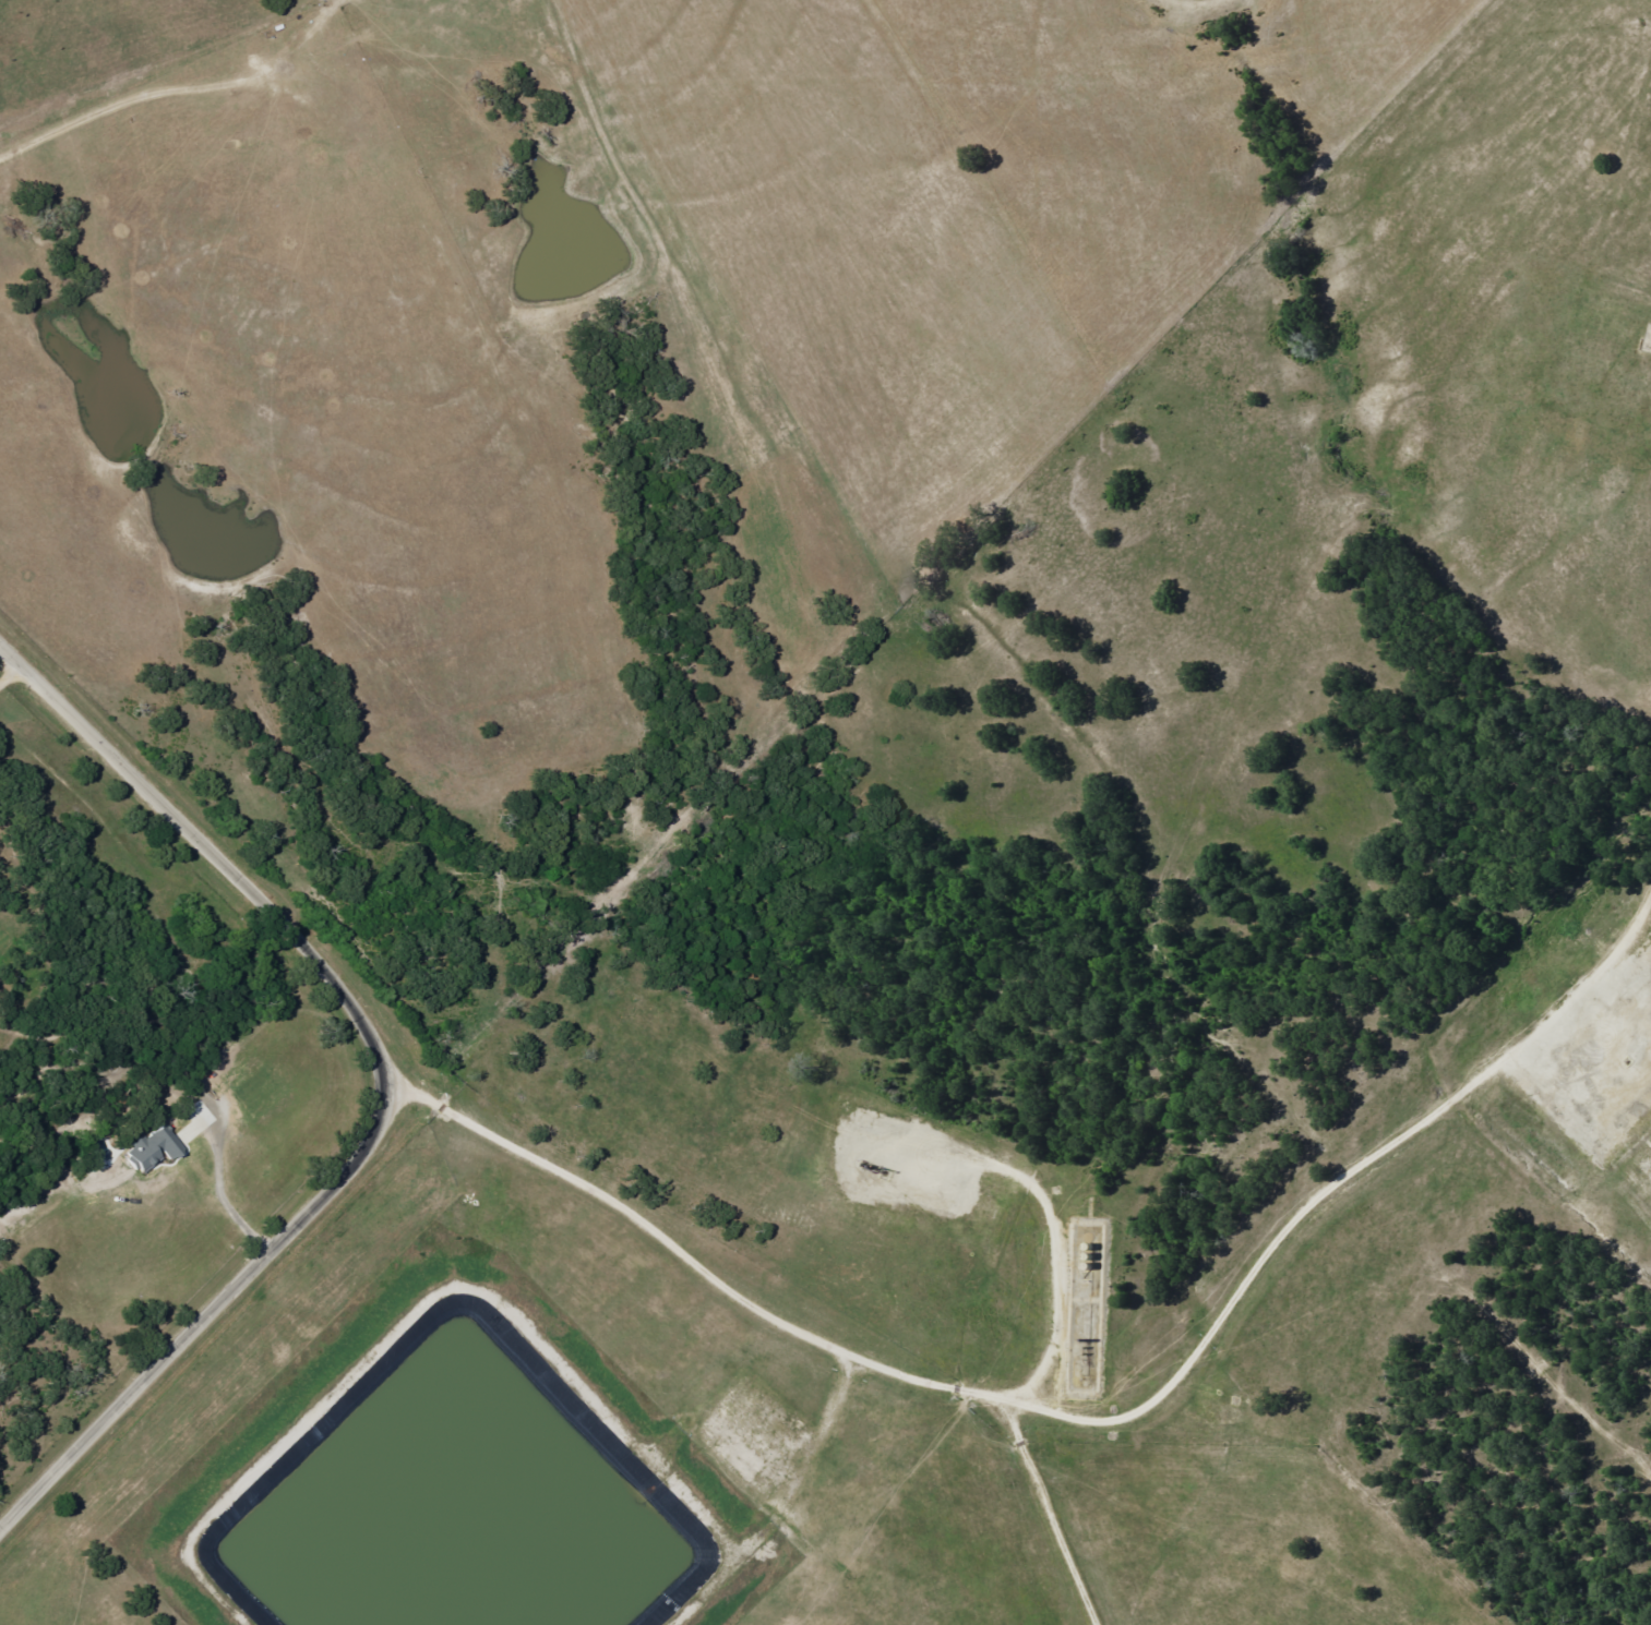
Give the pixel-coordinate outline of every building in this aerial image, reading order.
[(140,1137),(135,1131),(123,1139),(130,1148),(122,1155),(137,1176),(161,1158),(165,1162),(180,1150),(159,1123),(140,1137)]
